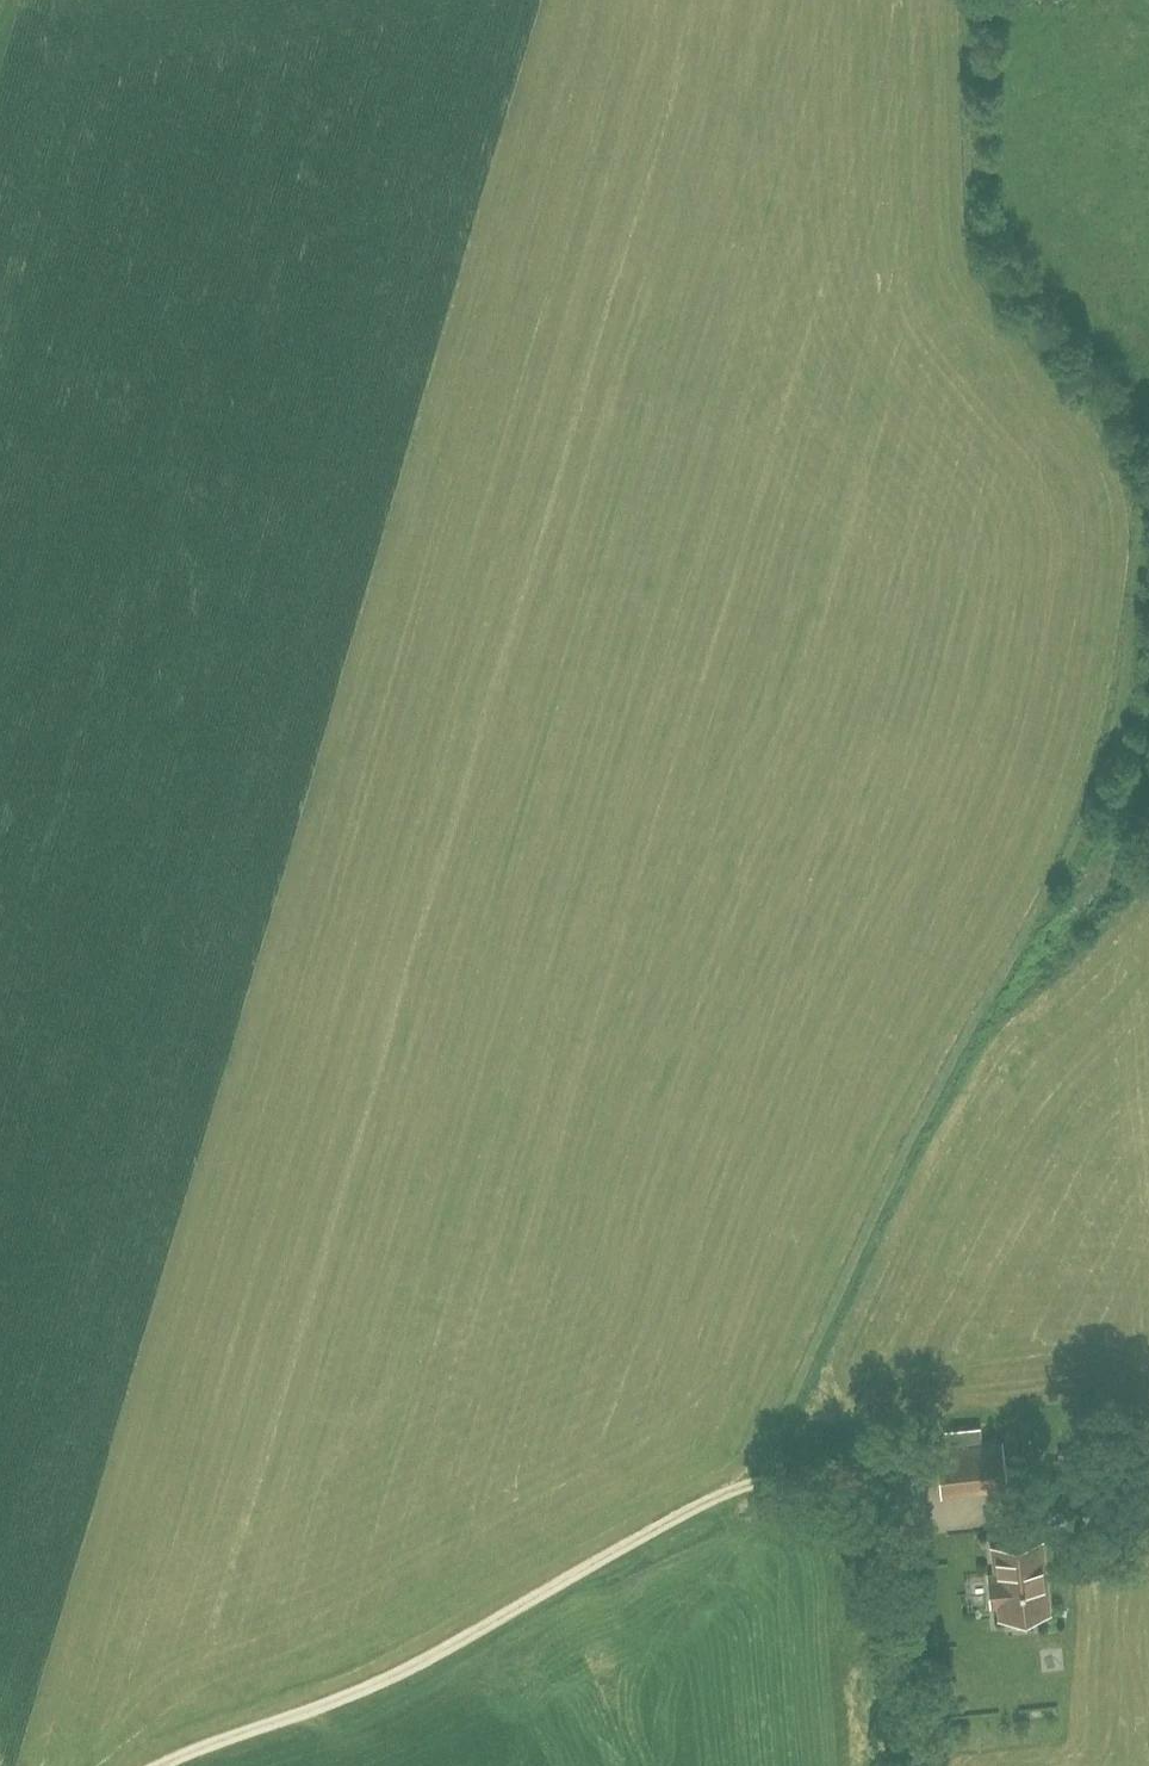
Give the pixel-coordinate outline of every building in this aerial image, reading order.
[(943,1494),(1004,1487),(999,1444),(938,1451),(943,1494)] [(1001,1617),(1047,1612),(1040,1543),(994,1548),(997,1579),(991,1580),(994,1600),(999,1600),(1001,1617)]
